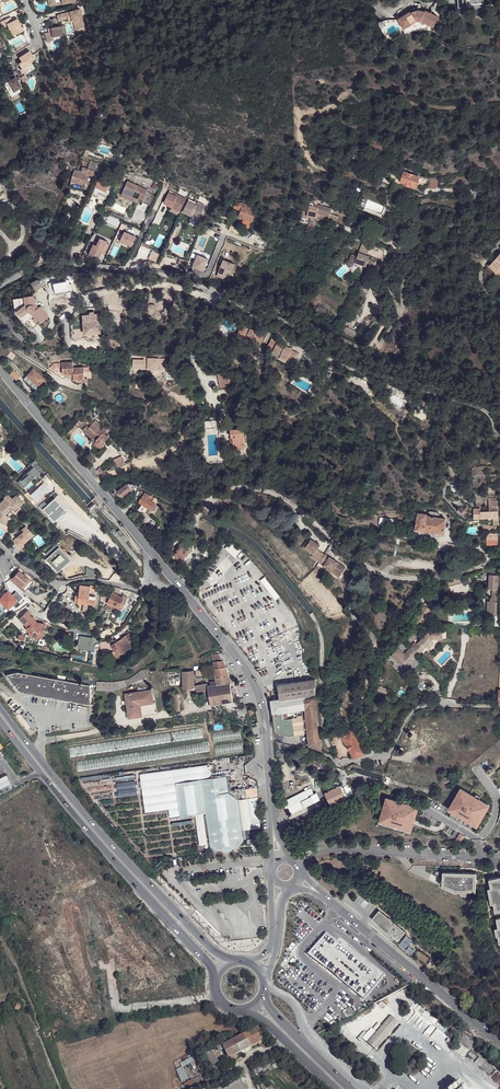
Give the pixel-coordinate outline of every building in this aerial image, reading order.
[(413,9),(400,16),(407,27),(419,19),(435,25),(439,15),(426,8),(420,7),(413,9)] [(80,9),(57,15),(59,21),(68,19),(68,20),(72,19),(73,21),(73,22),(74,22),(75,21),(78,30),(84,28),(82,19),(83,19),(80,9)] [(0,22),(0,23),(2,26),(6,24),(12,36),(22,31),(16,19),(12,21),(9,17),(0,22)] [(61,26),(50,28),(51,34),(52,38),(62,36),(61,26)] [(36,47),(26,54),(28,58),(25,60),(28,64),(27,65),(29,69),(34,67),(32,63),(37,59),(36,58),(39,56),(37,53),(39,52),(36,47)] [(16,78),(4,84),(9,95),(13,92),(15,95),(19,93),(18,90),(21,89),(16,78)] [(71,183),(74,184),(80,172),(76,171),(74,170),(71,183)] [(80,172),(74,184),(82,186),(82,188),(86,190),(89,182),(87,182),(88,175),(89,175),(86,174),(80,172)] [(414,189),(417,183),(418,179),(402,174),(400,183),(402,184),(402,185),(414,189)] [(100,178),(110,183),(112,179),(101,175),(100,178)] [(106,192),(110,183),(100,178),(95,188),(106,192)] [(136,186),(127,182),(122,193),(131,198),(134,192),(139,195),(137,199),(142,202),(141,203),(149,207),(154,197),(146,193),(147,191),(140,188),(140,187),(137,186),(136,186)] [(434,191),(437,182),(427,183),(424,191),(434,191)] [(168,191),(162,204),(171,208),(172,205),(180,209),(185,199),(168,191)] [(122,193),(120,196),(135,203),(137,200),(131,198),(122,193)] [(196,203),(188,199),(182,212),(190,216),(192,213),(199,217),(204,205),(197,202),(196,203)] [(239,211),(240,212),(243,206),(244,207),(244,205),(241,203),(241,204),(235,203),(233,209),(239,211)] [(243,206),(240,212),(239,217),(247,221),(247,223),(251,225),(253,218),(253,215),(251,215),(253,211),(244,207),(243,206)] [(317,215),(322,216),(324,210),(309,206),(307,213),(303,211),(302,215),(311,218),(315,219),(316,219),(317,215)] [(336,222),(342,227),(345,224),(337,217),(336,222)] [(240,234),(242,231),(230,226),(228,230),(234,232),(235,230),(238,231),(237,233),(240,234)] [(124,232),(119,242),(131,247),(135,238),(124,232)] [(107,240),(100,237),(96,245),(93,244),(88,255),(100,256),(102,252),(105,253),(109,244),(106,242),(107,240)] [(369,248),(370,245),(354,238),(352,242),(369,248)] [(350,256),(348,262),(344,265),(348,270),(354,264),(364,268),(365,265),(368,266),(366,270),(370,272),(374,264),(367,261),(368,258),(357,254),(356,257),(355,258),(350,256)] [(499,272),(499,255),(498,256),(496,254),(484,266),(490,272),(495,268),(499,272)] [(72,263),(78,263),(81,257),(76,255),(72,263)] [(178,269),(185,271),(188,261),(181,259),(178,269)] [(219,270),(216,276),(223,279),(225,277),(228,271),(231,273),(234,265),(223,260),(220,269),(221,269),(220,271),(219,270)] [(495,268),(490,272),(489,273),(493,277),(494,275),(499,280),(499,272),(495,268)] [(38,290),(45,285),(41,280),(39,279),(32,283),(38,290)] [(34,328),(49,316),(41,307),(39,308),(35,303),(34,296),(14,300),(16,314),(25,324),(29,321),(34,328)] [(91,312),(91,314),(84,315),(85,320),(84,320),(86,337),(101,335),(100,327),(103,327),(102,313),(98,313),(95,314),(94,312),(91,312)] [(353,339),(357,331),(347,326),(343,334),(353,339)] [(251,330),(246,328),(242,338),(253,343),(253,342),(261,345),(266,335),(259,332),(259,333),(251,329),(251,330)] [(286,345),(272,339),(268,349),(270,350),(281,355),(281,357),(292,362),(296,353),(290,350),(291,349),(285,346),(286,345)] [(148,359),(144,358),(131,358),(131,363),(132,365),(144,365),(143,366),(147,366),(147,368),(158,369),(158,368),(161,368),(162,361),(158,361),(158,359),(148,359)] [(64,375),(74,375),(74,369),(74,363),(63,364),(64,375)] [(74,369),(74,375),(74,380),(85,380),(84,368),(74,369)] [(26,377),(33,383),(37,387),(44,379),(32,369),(32,370),(26,377)] [(9,373),(15,381),(18,378),(12,371),(9,373)] [(231,385),(227,371),(217,374),(220,388),(231,385)] [(81,423),(79,421),(75,424),(77,427),(81,431),(86,426),(82,422),(81,423)] [(86,433),(96,442),(95,443),(95,445),(96,447),(98,448),(100,448),(107,440),(97,431),(100,428),(95,423),(86,433)] [(68,431),(65,433),(67,436),(77,427),(75,424),(68,431)] [(232,443),(232,449),(238,448),(243,448),(243,442),(245,441),(245,438),(243,436),(243,429),(237,429),(237,428),(236,427),(234,428),(234,429),(230,429),(230,437),(232,437),(232,443)] [(114,462),(117,467),(124,464),(121,459),(114,462)] [(33,467),(17,482),(23,488),(36,476),(37,476),(39,474),(33,467)] [(130,484),(128,484),(124,488),(119,492),(123,497),(128,494),(128,493),(129,492),(131,490),(136,486),(134,485),(130,484)] [(150,510),(157,500),(145,492),(138,502),(150,510)] [(1,523),(4,515),(12,507),(15,510),(22,503),(15,496),(12,499),(7,494),(3,497),(4,498),(0,502),(0,523),(1,523)] [(489,499),(489,511),(498,511),(497,498),(489,499)] [(12,507),(4,515),(1,523),(8,525),(10,519),(7,517),(15,510),(12,507)] [(494,524),(498,524),(498,511),(489,511),(480,512),(480,518),(494,518),(494,524)] [(434,533),(440,534),(443,535),(446,521),(438,519),(428,517),(428,516),(420,514),(419,514),(418,515),(418,517),(417,522),(417,525),(416,530),(426,532),(430,532),(434,533)] [(18,535),(12,541),(20,549),(23,545),(21,543),(27,537),(29,539),(33,535),(25,526),(19,532),(20,533),(18,535)] [(21,543),(23,545),(34,536),(33,535),(29,539),(27,537),(21,543)] [(38,546),(44,544),(40,536),(35,538),(38,546)] [(312,538),(309,542),(307,545),(312,550),(311,552),(314,554),(312,557),(319,562),(319,563),(331,572),(332,571),(339,577),(345,570),(325,555),(324,555),(317,550),(321,545),(312,538)] [(307,545),(309,542),(307,541),(303,546),(311,552),(312,550),(307,545)] [(183,558),(184,559),(188,556),(187,554),(192,549),(186,542),(173,554),(178,561),(183,558)] [(230,543),(225,549),(235,558),(241,551),(230,543)] [(68,560),(57,570),(58,572),(71,560),(58,547),(46,558),(47,560),(58,549),(68,560)] [(47,560),(57,570),(68,560),(58,549),(47,560)] [(88,568),(87,578),(88,578),(94,578),(97,578),(97,572),(88,568)] [(21,586),(29,577),(19,569),(12,578),(21,586)] [(337,579),(339,577),(332,571),(331,572),(330,574),(337,579)] [(29,577),(21,586),(23,588),(31,579),(29,577)] [(280,597),(264,577),(260,580),(276,600),(280,597)] [(89,596),(90,591),(96,592),(97,585),(91,584),(85,584),(85,586),(80,585),(79,596),(77,595),(76,597),(75,596),(75,602),(88,604),(88,603),(94,604),(95,597),(89,596)] [(0,599),(0,601),(8,609),(12,605),(13,606),(22,597),(16,591),(12,595),(8,591),(0,599)] [(122,597),(112,593),(108,603),(121,609),(127,596),(123,594),(122,597)] [(144,612),(154,610),(152,602),(147,602),(142,610),(144,612)] [(497,616),(497,602),(493,602),(488,602),(488,611),(489,611),(489,615),(497,616)] [(425,606),(418,619),(424,623),(431,610),(425,606)] [(39,631),(42,632),(44,624),(39,623),(31,616),(32,615),(28,610),(19,619),(26,626),(26,629),(29,632),(29,636),(38,638),(39,631)] [(196,628),(188,631),(199,654),(207,651),(196,628)] [(130,632),(125,635),(129,641),(132,639),(134,638),(130,632)] [(429,632),(426,635),(431,640),(433,639),(442,639),(442,632),(429,632)] [(91,648),(93,637),(79,635),(78,646),(91,648)] [(125,635),(116,642),(122,653),(132,646),(129,641),(125,635)] [(431,640),(426,635),(423,637),(420,641),(412,649),(411,648),(405,654),(399,648),(391,656),(402,666),(409,658),(411,660),(417,654),(418,655),(426,647),(432,641),(431,640)] [(132,639),(129,641),(132,646),(122,653),(125,657),(138,648),(132,639)] [(122,653),(116,642),(111,645),(113,649),(117,656),(122,653)] [(113,659),(117,656),(113,649),(109,651),(113,659)] [(412,661),(411,660),(409,658),(402,666),(405,669),(412,661)] [(216,684),(231,681),(230,674),(223,660),(214,661),(216,680),(216,684)] [(126,685),(126,687),(149,674),(144,667),(131,678),(126,680),(126,685)] [(194,686),(193,670),(182,671),(184,687),(194,686)] [(91,705),(91,686),(19,672),(7,674),(17,688),(22,692),(91,705)] [(310,746),(317,749),(313,719),(314,680),(296,682),(295,678),(277,680),(279,699),(272,700),(273,715),(274,715),(276,729),(276,731),(278,732),(289,735),(295,735),(292,718),(292,711),(297,711),(305,710),(306,716),(308,732),(310,746)] [(114,682),(98,682),(97,690),(114,689),(121,687),(120,681),(115,681),(114,682)] [(233,701),(231,681),(216,684),(210,684),(209,684),(207,685),(208,688),(210,704),(233,701)] [(141,710),(142,714),(155,712),(152,689),(125,693),(128,711),(141,710)] [(173,710),(179,709),(177,693),(171,694),(173,710)] [(245,716),(244,707),(236,708),(237,716),(245,716)] [(155,712),(142,714),(129,716),(127,720),(142,717),(142,716),(155,714),(155,712)] [(301,733),(308,732),(306,716),(298,717),(292,718),(295,735),(300,734),(301,733)] [(364,752),(362,750),(352,731),(356,729),(354,725),(340,733),(347,745),(350,750),(354,757),(364,752)] [(202,728),(69,748),(71,758),(204,739),(202,728)] [(214,746),(215,756),(243,752),(242,741),(214,746)] [(282,750),(291,753),(293,747),(289,746),(289,745),(284,744),(282,750)] [(142,785),(176,781),(209,777),(208,764),(140,773),(142,785)] [(11,782),(7,774),(0,777),(0,788),(11,782)] [(209,777),(176,781),(178,790),(179,798),(180,806),(181,815),(206,811),(210,844),(217,848),(222,848),(222,842),(227,842),(232,846),(238,845),(243,839),(241,829),(238,799),(246,798),(245,788),(228,791),(226,775),(209,777)] [(178,790),(176,781),(142,785),(143,794),(178,790)] [(135,782),(116,783),(117,791),(136,789),(135,782)] [(334,789),(326,792),(332,804),(345,798),(339,786),(334,789)] [(490,806),(461,789),(449,810),(478,827),(486,814),(487,814),(489,812),(487,811),(490,806)] [(144,802),(179,798),(178,790),(143,794),(144,802)] [(305,792),(290,800),(292,805),(308,797),(305,792)] [(248,797),(252,828),(260,826),(257,796),(248,797)] [(311,796),(302,801),(305,807),(314,802),(311,796)] [(248,797),(246,798),(238,799),(241,829),(252,828),(248,797)] [(169,808),(180,806),(179,798),(144,802),(145,810),(169,808)] [(404,803),(388,798),(379,824),(411,833),(419,808),(408,804),(404,803)] [(300,802),(290,807),(293,813),(303,808),(300,802)] [(170,816),(181,815),(180,806),(169,808),(170,816)] [(206,835),(199,836),(200,843),(207,842),(206,835)] [(475,873),(441,871),(440,885),(449,886),(449,889),(453,891),(459,891),(465,892),(465,891),(465,888),(474,889),(475,873)] [(491,879),(493,888),(491,888),(493,900),(494,904),(496,903),(498,912),(499,912),(499,877),(491,879)] [(405,931),(379,910),(374,916),(374,921),(396,938),(401,937),(405,931)] [(326,934),(309,954),(364,1000),(381,979),(336,941),(326,934)] [(338,939),(336,941),(381,979),(383,977),(338,939)] [(408,1021),(416,1010),(410,1006),(402,1016),(408,1021)] [(391,1016),(376,1033),(368,1043),(376,1050),(399,1023),(391,1016)] [(264,1039),(257,1028),(227,1043),(222,1045),(229,1057),(235,1054),(264,1039)] [(368,1043),(376,1033),(371,1028),(362,1038),(368,1043)] [(222,1045),(227,1043),(225,1037),(217,1041),(220,1047),(222,1045)] [(460,1044),(453,1051),(461,1058),(468,1051),(460,1044)] [(175,1069),(181,1082),(193,1077),(188,1065),(189,1065),(190,1067),(198,1064),(195,1055),(180,1062),(181,1066),(175,1069)] [(480,1058),(475,1063),(493,1078),(497,1072),(480,1058)] [(193,1086),(202,1081),(198,1074),(189,1079),(193,1086)] [(241,1078),(221,1088),(220,1085),(212,1088),(247,1088),(241,1078)]
